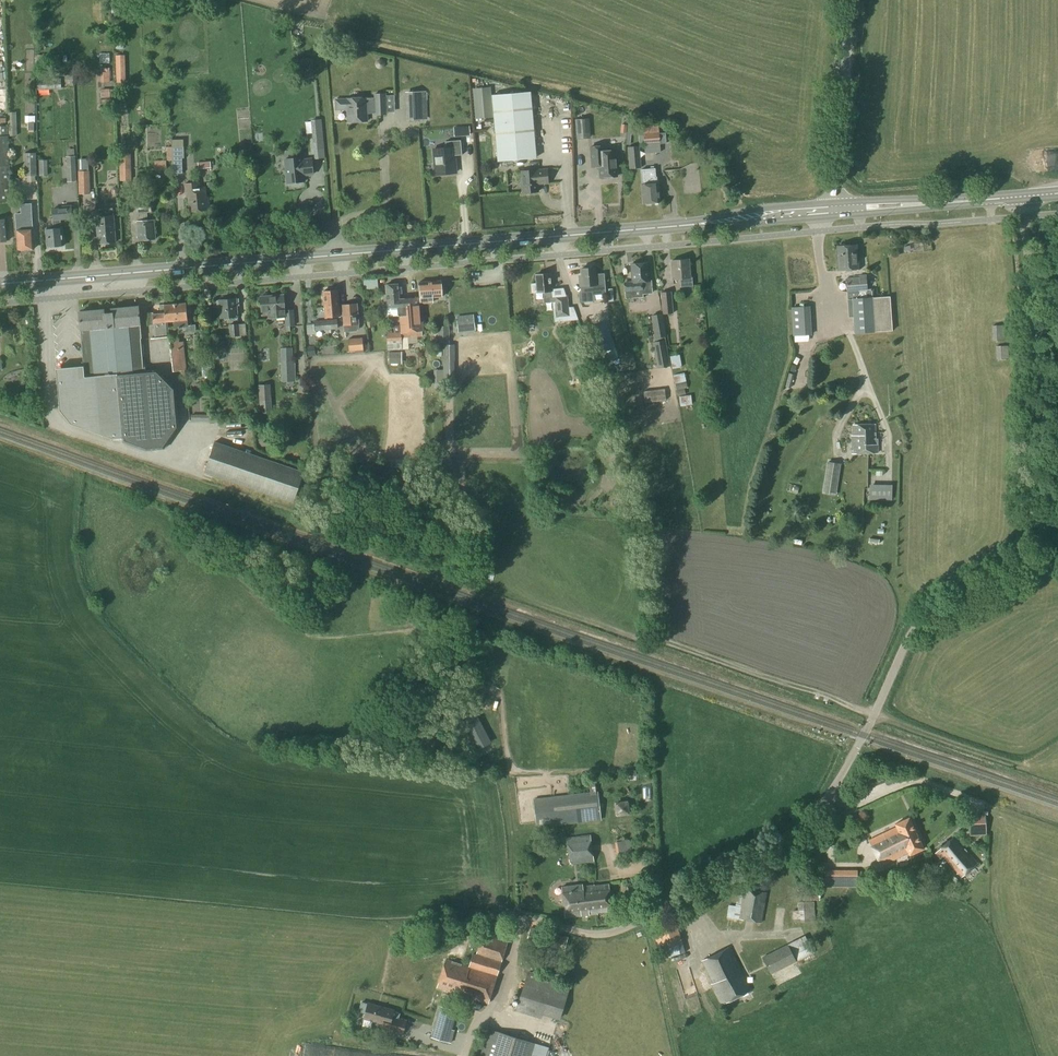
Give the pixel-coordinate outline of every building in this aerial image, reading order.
[(117,83),(125,83),(124,56),(115,56),(117,83)] [(101,83),(110,82),(110,68),(103,68),(103,72),(100,72),(101,83)] [(73,86),(73,75),(64,75),(64,82),(69,82),(69,86),(73,86)] [(37,90),(61,89),(60,79),(36,80),(37,90)] [(406,120),(427,119),(425,91),(405,92),(406,120)] [(499,161),(536,158),(531,92),(494,95),(499,161)] [(387,115),(386,94),(373,94),(373,98),(367,99),(367,98),(346,99),(346,98),(335,99),(335,110),(348,110),(348,122),(367,121),(367,113),(376,113),(376,115),(387,115)] [(7,126),(8,136),(16,136),(15,113),(7,113),(7,126)] [(33,131),(33,116),(24,116),(25,123),(27,123),(27,131),(33,131)] [(577,139),(590,138),(589,118),(575,119),(577,139)] [(644,145),(660,144),(658,125),(643,127),(643,128),(644,143),(644,145)] [(10,201),(8,136),(7,126),(0,127),(0,201),(10,201)] [(312,134),(313,143),(323,142),(323,133),(312,134)] [(435,174),(456,172),(455,157),(462,156),(461,142),(445,143),(446,150),(434,151),(435,164),(432,165),(432,170),(435,171),(435,174)] [(323,146),(313,147),(314,159),(325,158),(323,146)] [(605,151),(604,146),(589,147),(591,168),(598,167),(598,171),(600,171),(601,179),(618,178),(615,150),(605,151)] [(629,169),(641,168),(639,146),(627,147),(629,169)] [(171,148),(171,147),(166,147),(167,162),(172,162),(173,174),(182,173),(182,158),(184,158),(183,147),(171,148)] [(25,176),(36,176),(35,153),(24,153),(25,176)] [(120,181),(131,180),(130,153),(119,154),(120,181)] [(67,182),(76,181),(75,156),(66,156),(67,182)] [(303,160),(303,158),(285,160),(288,183),(305,182),(305,175),(314,174),(312,159),(303,160)] [(154,171),(167,170),(166,160),(154,161),(154,171)] [(656,177),(655,169),(641,170),(643,186),(642,186),(643,204),(645,204),(647,206),(650,205),(652,203),(659,203),(658,184),(657,184),(657,177),(656,177)] [(79,194),(91,193),(89,170),(77,171),(79,194)] [(548,183),(547,170),(536,171),(536,170),(521,171),(523,193),(538,192),(537,184),(548,183)] [(200,187),(200,183),(185,184),(186,194),(188,194),(190,211),(210,209),(209,197),(206,197),(205,187),(200,187)] [(65,194),(57,195),(58,203),(66,202),(65,194)] [(148,221),(147,213),(152,212),(151,202),(135,204),(136,214),(140,214),(141,221),(137,222),(139,240),(155,239),(154,220),(148,221)] [(60,227),(60,219),(73,218),(72,206),(62,207),(62,209),(52,210),(53,220),(54,220),(54,228),(46,229),(47,247),(49,247),(51,248),(54,248),(56,246),(62,246),(61,227),(60,227)] [(96,216),(95,216),(97,244),(116,243),(114,215),(113,215),(112,208),(95,210),(96,216)] [(22,231),(18,231),(20,250),(21,251),(24,251),(25,249),(34,249),(33,230),(30,230),(29,214),(21,215),(22,225),(22,231)] [(846,246),(844,244),(839,244),(838,247),(837,247),(837,255),(846,254),(846,257),(848,257),(848,259),(849,259),(849,261),(851,261),(852,270),(859,269),(857,245),(846,246)] [(838,271),(852,270),(851,261),(849,261),(849,259),(848,259),(848,257),(846,257),(846,254),(837,255),(838,271)] [(691,278),(689,260),(671,261),(673,279),(679,279),(680,287),(692,286),(691,278)] [(649,280),(648,263),(631,264),(632,282),(624,283),(625,299),(643,297),(642,294),(652,293),(651,280),(649,280)] [(595,267),(581,268),(582,276),(580,276),(581,293),(592,293),(592,295),(606,293),(604,274),(595,274),(595,267)] [(537,283),(530,283),(531,293),(543,292),(544,303),(552,302),(554,322),(569,321),(578,320),(573,307),(568,307),(567,296),(552,297),(550,274),(536,275),(537,283)] [(867,290),(866,275),(859,275),(859,278),(845,279),(846,292),(848,317),(853,317),(854,334),(874,333),(874,332),(892,331),(890,297),(872,298),(871,289),(867,290)] [(420,298),(421,303),(433,302),(432,297),(442,297),(441,281),(419,283),(420,298)] [(407,325),(406,299),(399,300),(398,284),(386,285),(387,294),(383,294),(384,302),(386,301),(387,317),(399,316),(400,325),(407,325)] [(340,316),(338,289),(323,290),(325,317),(340,316)] [(662,315),(673,313),(671,292),(660,293),(662,315)] [(706,305),(706,294),(694,295),(694,305),(706,305)] [(285,310),(284,295),(260,297),(261,312),(268,312),(268,318),(285,317),(285,326),(294,326),(293,309),(285,310)] [(237,317),(238,317),(237,306),(239,306),(238,298),(237,299),(236,298),(218,299),(218,300),(216,300),(217,308),(219,308),(220,318),(231,318),(231,319),(238,319),(237,317)] [(423,331),(421,303),(420,298),(406,299),(407,325),(400,325),(400,332),(387,333),(388,350),(402,349),(409,349),(408,337),(422,336),(422,331),(423,331)] [(160,313),(152,314),(154,338),(169,336),(167,321),(174,321),(175,328),(179,327),(179,332),(196,330),(195,325),(191,325),(191,319),(188,319),(187,312),(191,312),(190,302),(159,305),(160,313)] [(345,332),(356,331),(359,328),(358,324),(356,304),(342,305),(345,332)] [(792,336),(811,335),(810,306),(790,307),(792,336)] [(104,311),(79,313),(81,331),(84,366),(56,369),(60,410),(71,424),(113,439),(123,438),(124,444),(147,453),(164,451),(180,429),(177,390),(157,369),(143,370),(140,337),(141,337),(140,325),(138,307),(112,309),(112,315),(104,315),(104,311)] [(662,314),(650,316),(655,339),(666,336),(662,314)] [(456,324),(474,323),(473,315),(456,317),(456,324)] [(307,334),(315,334),(315,331),(338,329),(337,319),(314,321),(314,324),(306,325),(307,334)] [(230,337),(239,336),(238,324),(229,324),(230,337)] [(598,325),(590,328),(599,354),(613,349),(606,331),(601,333),(598,325)] [(992,341),(1004,341),(1003,325),(991,326),(992,341)] [(449,344),(449,326),(437,327),(438,344),(449,344)] [(363,353),(362,338),(348,339),(348,351),(354,351),(354,354),(363,353)] [(179,342),(178,339),(170,339),(174,371),(186,370),(183,342),(179,342)] [(665,340),(652,342),(657,368),(670,366),(665,340)] [(208,357),(210,357),(210,356),(221,355),(221,347),(224,346),(224,341),(212,342),(213,348),(207,348),(208,357)] [(454,345),(443,345),(443,369),(454,369),(454,345)] [(996,359),(1008,359),(1007,346),(995,346),(996,359)] [(293,362),(292,348),(280,348),(281,382),(295,381),(295,362),(293,362)] [(395,366),(405,365),(405,355),(395,355),(395,366)] [(579,376),(589,373),(585,359),(575,362),(579,376)] [(688,371),(680,372),(680,381),(688,380),(688,371)] [(790,388),(794,375),(788,373),(785,387),(790,388)] [(233,388),(242,388),(241,378),(232,378),(233,388)] [(687,387),(686,382),(675,384),(676,390),(687,387)] [(260,414),(272,413),(270,384),(258,385),(260,414)] [(644,403),(665,400),(664,389),(643,392),(644,403)] [(19,400),(18,393),(11,394),(12,401),(19,400)] [(32,415),(33,422),(40,421),(39,414),(32,415)] [(876,439),(875,425),(853,425),(853,436),(852,436),(852,455),(878,454),(877,439),(876,439)] [(258,447),(268,446),(268,438),(257,438),(258,447)] [(293,503),(303,472),(214,441),(204,472),(293,503)] [(836,495),(841,463),(826,461),(822,493),(836,495)] [(884,487),(869,487),(869,500),(884,500),(884,487)] [(454,501),(457,493),(444,488),(441,497),(454,501)] [(473,753),(491,743),(474,711),(455,721),(473,753)] [(871,781),(874,788),(889,782),(886,775),(871,781)] [(536,828),(601,821),(598,791),(533,799),(536,828)] [(970,813),(973,833),(988,831),(985,811),(970,813)] [(910,855),(924,849),(910,817),(895,824),(896,827),(869,840),(881,866),(909,853),(910,855)] [(569,864),(594,861),(590,834),(566,837),(569,864)] [(622,851),(634,849),(631,837),(619,839),(622,851)] [(962,877),(978,863),(954,837),(938,851),(962,877)] [(857,887),(857,870),(824,870),(824,887),(857,887)] [(628,896),(644,893),(642,881),(626,884),(628,896)] [(594,886),(593,882),(562,886),(566,917),(597,914),(597,913),(612,911),(609,885),(594,886)] [(767,892),(744,888),(743,892),(740,891),(739,896),(737,896),(735,907),(729,906),(727,917),(761,923),(767,892)] [(802,900),(820,900),(820,888),(802,888),(802,900)] [(806,909),(798,909),(798,919),(807,919),(806,909)] [(685,952),(674,916),(650,924),(659,950),(665,948),(668,958),(685,952)] [(497,976),(508,942),(483,934),(477,955),(473,954),(469,967),(446,960),(438,987),(489,1003),(497,976)] [(771,974),(813,953),(804,935),(762,957),(771,974)] [(722,1005),(750,990),(729,947),(702,961),(713,983),(712,984),(722,1005)] [(790,971),(788,967),(775,974),(781,984),(803,973),(800,966),(790,971)] [(560,1020),(571,985),(528,971),(515,1011),(541,1019),(542,1015),(560,1020)] [(390,1026),(394,1010),(368,1003),(364,1019),(390,1026)] [(450,1045),(455,1029),(452,1028),(457,1011),(439,1006),(430,1039),(450,1045)] [(549,1047),(487,1028),(479,1055),(546,1055),(549,1047)]
